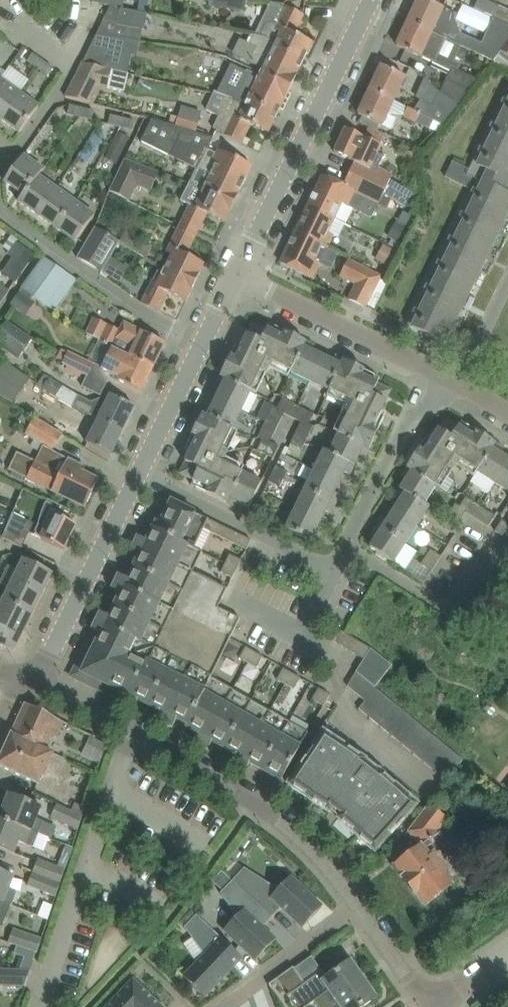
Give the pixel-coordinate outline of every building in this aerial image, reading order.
[(112,7),(123,8),(124,0),(92,0),(92,3),(112,7)] [(204,1),(209,2),(208,5),(244,10),(245,0),(197,0),(204,1)] [(408,21),(445,39),(456,14),(426,0),(418,0),(408,21)] [(275,2),(259,35),(276,42),(274,47),(304,61),(312,43),(294,35),(304,16),(287,7),(286,8),(275,2)] [(123,8),(112,7),(105,20),(100,30),(98,35),(117,38),(140,42),(142,30),(144,30),(147,14),(123,9),(123,8)] [(495,59),(507,41),(507,25),(507,24),(493,19),(476,54),(493,62),(495,59)] [(445,39),(408,21),(397,46),(433,63),(445,39)] [(276,42),(259,35),(254,34),(250,51),(269,56),(263,70),(292,84),(304,61),(274,47),(276,42)] [(90,51),(84,64),(123,73),(126,53),(115,51),(117,38),(98,35),(95,41),(95,40),(90,51)] [(495,59),(505,66),(507,62),(507,41),(495,59)] [(199,46),(143,44),(142,63),(198,65),(199,46)] [(27,61),(37,68),(43,61),(32,54),(27,61)] [(43,61),(37,68),(48,75),(53,68),(43,61)] [(124,92),(128,74),(123,73),(84,64),(83,63),(65,97),(94,105),(101,90),(106,91),(107,88),(124,92)] [(381,66),(370,90),(394,101),(405,77),(381,66)] [(452,67),(440,93),(460,105),(480,81),(452,67)] [(213,91),(215,92),(234,99),(246,105),(248,100),(277,115),(288,92),(259,78),(253,91),(232,80),(229,85),(219,80),(213,91)] [(0,80),(0,119),(1,119),(20,93),(1,79),(0,80)] [(394,101),(370,90),(358,115),(382,126),(394,101)] [(408,330),(421,336),(422,333),(446,344),(507,217),(507,194),(506,193),(507,189),(507,91),(473,164),(484,169),(407,326),(409,326),(408,330)] [(206,110),(218,116),(212,127),(225,134),(224,135),(241,143),(250,124),(268,133),(277,115),(248,100),(246,105),(234,99),(215,92),(206,110)] [(39,106),(20,93),(1,119),(20,133),(39,106)] [(444,126),(460,105),(440,93),(424,116),(433,120),(433,121),(444,126)] [(67,114),(80,117),(82,108),(70,105),(67,114)] [(181,106),(175,126),(175,127),(195,133),(195,132),(201,112),(181,106)] [(82,108),(80,117),(92,120),(94,111),(82,108)] [(429,129),(433,121),(433,120),(424,116),(407,108),(403,117),(429,129)] [(108,124),(119,126),(121,118),(110,115),(108,124)] [(121,118),(119,126),(133,130),(135,121),(121,118)] [(190,183),(205,190),(234,204),(252,166),(217,149),(217,150),(207,148),(212,137),(195,132),(195,133),(175,127),(175,126),(151,119),(140,141),(196,170),(190,183)] [(354,162),(349,173),(383,194),(391,199),(405,207),(412,194),(390,181),(392,176),(372,165),(385,136),(368,128),(364,137),(345,128),(334,152),(354,162)] [(104,158),(116,164),(129,137),(116,131),(104,158)] [(4,182),(23,195),(42,168),(23,155),(4,182)] [(136,185),(145,167),(124,159),(109,191),(129,201),(136,185)] [(445,177),(467,188),(475,173),(452,162),(445,177)] [(18,202),(37,215),(56,188),(39,176),(43,169),(42,168),(23,195),(18,202)] [(323,176),(308,206),(334,219),(341,204),(347,207),(354,193),(378,205),(383,194),(349,173),(343,186),(323,176)] [(225,222),(234,204),(205,190),(190,183),(189,182),(179,200),(190,206),(180,224),(198,233),(198,232),(207,214),(225,222)] [(37,215),(56,229),(75,202),(56,188),(37,215)] [(383,194),(378,205),(387,209),(391,199),(383,194)] [(75,202),(56,229),(75,242),(94,215),(75,202)] [(308,206),(295,233),(321,246),(327,249),(333,236),(327,233),(334,219),(308,206)] [(396,222),(387,236),(402,245),(403,246),(412,231),(396,222)] [(111,256),(120,242),(95,227),(77,258),(101,272),(102,271),(118,281),(126,265),(111,256)] [(172,255),(165,268),(195,283),(204,264),(186,256),(195,237),(178,229),(166,253),(172,255)] [(125,232),(120,242),(145,257),(151,247),(125,232)] [(321,246),(295,233),(280,264),(313,279),(320,264),(314,261),(321,246)] [(382,244),(375,260),(390,267),(397,251),(382,244)] [(13,258),(2,273),(15,282),(21,274),(26,268),(13,258)] [(46,306),(67,275),(43,258),(22,288),(34,297),(46,306)] [(372,293),(381,275),(348,259),(340,277),(356,285),(349,300),(365,308),(372,293)] [(195,283),(165,268),(160,266),(153,280),(142,304),(159,312),(168,293),(186,302),(195,283)] [(2,301),(9,291),(0,284),(0,300),(2,301)] [(34,297),(22,288),(10,304),(26,315),(35,303),(31,300),(34,297)] [(112,347),(153,368),(165,343),(124,323),(120,331),(77,309),(71,321),(86,332),(99,339),(99,341),(112,347)] [(18,359),(32,339),(7,321),(0,331),(0,347),(18,359)] [(271,363),(348,400),(350,398),(385,415),(386,413),(381,411),(386,402),(385,402),(391,390),(378,384),(377,383),(379,378),(375,376),(335,356),(332,361),(312,351),(314,346),(275,327),(274,327),(270,325),(267,330),(263,328),(253,323),(248,334),(247,334),(243,343),(238,341),(236,346),(235,346),(216,385),(221,388),(211,409),(206,406),(186,446),(187,446),(185,451),(189,453),(180,474),(193,480),(193,481),(191,486),(196,488),(196,489),(235,508),(238,503),(249,508),(261,482),(222,463),(228,452),(223,449),(260,372),(266,375),(271,363)] [(153,368),(112,347),(101,369),(118,378),(117,380),(141,392),(153,368)] [(86,376),(93,363),(67,351),(61,363),(62,364),(70,367),(86,376)] [(0,364),(0,396),(13,403),(29,379),(2,361),(0,364)] [(62,387),(50,378),(42,388),(55,397),(62,387)] [(134,406),(110,395),(109,399),(105,398),(91,403),(77,397),(72,406),(75,408),(88,414),(99,419),(122,431),(134,407),(134,406)] [(284,413),(290,402),(282,398),(280,403),(284,413)] [(368,451),(384,418),(385,415),(350,398),(348,400),(342,412),(348,415),(344,422),(338,436),(368,451)] [(292,417),(298,406),(290,402),(284,413),(292,417)] [(281,418),(278,409),(273,406),(269,414),(281,419),(281,418)] [(300,422),(306,410),(298,406),(292,417),(300,422)] [(88,414),(75,408),(71,417),(84,423),(88,414)] [(311,419),(314,414),(306,410),(300,422),(301,422),(311,419)] [(277,427),(281,419),(269,414),(265,422),(277,427)] [(25,434),(52,450),(62,434),(35,417),(25,434)] [(122,431),(99,419),(87,444),(110,455),(122,431)] [(478,473),(497,444),(467,425),(463,431),(458,428),(458,427),(446,419),(440,428),(433,438),(429,435),(427,437),(426,439),(425,439),(413,457),(406,469),(435,487),(442,476),(447,468),(452,471),(459,460),(463,463),(478,473)] [(273,436),(277,427),(265,422),(261,430),(273,436)] [(310,433),(313,426),(309,424),(298,427),(298,428),(310,433)] [(310,433),(298,428),(294,436),(306,442),(310,433)] [(273,436),(261,430),(257,438),(262,440),(272,437),(273,436)] [(302,450),(306,442),(294,436),(290,444),(302,450)] [(368,451),(338,436),(334,444),(329,453),(329,454),(354,467),(359,455),(365,458),(368,451)] [(265,454),(271,442),(270,442),(259,445),(257,450),(265,454)] [(273,458),(279,446),(271,442),(265,454),(273,458)] [(507,463),(507,458),(501,454),(504,449),(497,444),(478,473),(495,484),(507,463)] [(354,467),(329,454),(329,453),(324,450),(314,470),(339,483),(344,472),(350,475),(354,467)] [(83,472),(85,468),(67,459),(60,473),(17,452),(8,470),(85,507),(98,480),(83,472)] [(495,484),(507,492),(507,463),(495,484)] [(284,479),(287,472),(276,466),(272,474),(284,479)] [(435,487),(406,469),(401,476),(406,480),(405,482),(400,490),(423,505),(424,504),(435,487)] [(334,493),(339,483),(314,470),(305,490),(335,505),(340,496),(334,493)] [(280,487),(284,479),(272,474),(268,481),(280,487)] [(331,514),(335,505),(305,490),(295,509),(320,521),(325,511),(331,514)] [(429,507),(424,504),(423,505),(400,490),(395,498),(400,501),(397,506),(393,511),(417,526),(420,521),(429,507)] [(466,512),(473,502),(467,498),(466,497),(463,502),(463,503),(465,512),(466,512)] [(65,520),(70,511),(48,500),(46,503),(45,503),(38,525),(35,531),(36,532),(35,535),(40,538),(64,550),(69,540),(76,525),(65,520)] [(160,512),(153,528),(194,548),(204,529),(208,519),(171,501),(165,514),(160,512)] [(480,507),(473,502),(466,512),(473,517),(480,507)] [(462,517),(460,507),(455,504),(451,511),(462,517)] [(253,513),(264,519),(268,511),(257,505),(253,513)] [(481,522),(488,512),(480,507),(473,517),(481,522)] [(315,532),(320,521),(295,509),(285,529),(316,544),(321,534),(315,532)] [(417,526),(393,511),(387,520),(382,517),(377,526),(405,544),(417,526)] [(462,517),(451,511),(446,519),(457,526),(462,517)] [(488,527),(495,516),(488,512),(481,522),(488,527)] [(21,546),(27,532),(32,521),(13,513),(2,538),(21,546)] [(217,523),(208,519),(204,529),(212,533),(217,523)] [(457,526),(446,519),(441,526),(442,526),(452,533),(457,526)] [(502,536),(507,527),(507,524),(502,520),(495,531),(502,536)] [(225,528),(217,523),(212,533),(221,537),(225,528)] [(405,544),(377,526),(371,534),(376,537),(370,548),(394,563),(405,544)] [(140,555),(134,567),(138,569),(183,592),(192,572),(202,552),(194,548),(153,528),(147,541),(138,536),(131,550),(140,555)] [(234,532),(225,528),(221,537),(229,541),(234,532)] [(242,536),(234,532),(229,541),(238,545),(242,536)] [(251,540),(242,536),(238,545),(246,549),(251,540)] [(436,564),(441,556),(430,549),(425,557),(436,564)] [(229,555),(226,560),(238,566),(241,560),(229,555)] [(432,571),(436,564),(425,557),(421,564),(432,571)] [(9,566),(4,575),(43,594),(52,574),(23,559),(17,570),(9,566)] [(226,560),(224,566),(235,572),(238,566),(226,560)] [(235,572),(224,566),(221,572),(232,578),(235,572)] [(134,567),(82,673),(187,724),(211,677),(240,618),(218,608),(224,595),(213,590),(217,584),(192,572),(183,592),(138,569),(134,567)] [(3,599),(33,613),(43,594),(4,575),(0,584),(9,589),(3,599)] [(227,589),(217,584),(213,590),(224,595),(227,589)] [(14,651),(33,613),(3,599),(0,606),(0,645),(14,651)] [(326,637),(336,643),(342,632),(333,626),(326,637)] [(341,646),(348,635),(342,632),(336,643),(341,646)] [(347,650),(353,639),(348,635),(341,646),(347,650)] [(352,653),(359,642),(353,639),(347,650),(352,653)] [(358,656),(365,645),(359,642),(352,653),(358,656)] [(229,644),(223,655),(228,658),(235,657),(239,650),(229,644)] [(364,660),(370,649),(365,645),(358,656),(364,660)] [(239,658),(245,661),(251,650),(245,647),(239,658)] [(364,660),(359,667),(379,683),(393,666),(370,649),(364,660)] [(245,661),(251,665),(257,653),(251,650),(245,661)] [(257,653),(251,665),(256,668),(263,657),(257,653)] [(347,686),(365,701),(375,689),(375,688),(379,683),(359,667),(347,686)] [(277,679),(282,683),(289,672),(283,668),(277,679)] [(282,683),(288,686),(294,675),(289,672),(282,683)] [(294,675),(288,686),(294,689),(300,678),(294,675)] [(211,677),(187,724),(186,726),(199,734),(194,742),(201,746),(233,690),(211,677)] [(312,699),(318,703),(324,692),(318,688),(312,699)] [(359,709),(370,718),(386,698),(375,689),(365,701),(359,709)] [(212,741),(224,748),(225,747),(252,701),(233,690),(201,746),(207,750),(212,741)] [(324,692),(318,703),(323,706),(330,695),(324,692)] [(370,718),(381,727),(397,707),(386,698),(370,718)] [(231,763),(238,767),(239,765),(271,711),(252,701),(225,747),(224,748),(236,755),(231,763)] [(25,703),(11,734),(46,749),(52,736),(56,738),(64,722),(25,703)] [(381,727),(391,736),(408,716),(397,707),(381,727)] [(250,762),(263,770),(274,750),(290,723),(271,711),(239,765),(238,767),(245,771),(250,762)] [(391,736),(402,745),(419,725),(408,716),(391,736)] [(274,781),(279,784),(308,733),(290,723),(274,750),(263,770),(276,777),(274,781)] [(402,745),(413,754),(430,734),(419,725),(402,745)] [(337,819),(375,852),(418,804),(380,771),(366,759),(340,743),(323,732),(288,785),(330,813),(334,806),(342,813),(337,819)] [(11,734),(0,759),(0,766),(39,784),(53,752),(46,749),(11,734)] [(413,754),(424,763),(441,743),(430,734),(413,754)] [(81,755),(100,764),(106,745),(90,737),(81,755)] [(424,763),(435,772),(452,752),(441,743),(424,763)] [(452,752),(435,772),(446,781),(463,761),(452,752)] [(0,817),(0,819),(31,831),(48,837),(53,825),(36,818),(41,806),(9,794),(0,817)] [(52,840),(65,846),(72,848),(82,816),(57,804),(49,820),(70,827),(65,840),(54,835),(52,840)] [(439,831),(448,819),(429,804),(408,832),(420,847),(395,866),(404,877),(402,879),(415,895),(417,894),(425,906),(439,895),(452,885),(443,874),(447,871),(434,855),(449,844),(439,831)] [(0,819),(0,849),(13,854),(18,841),(42,851),(48,837),(31,831),(0,819)] [(36,861),(32,872),(60,884),(72,848),(65,846),(57,868),(36,861)] [(322,907),(290,877),(278,890),(244,868),(233,880),(273,919),(274,918),(272,917),(282,908),(303,928),(322,907)] [(10,905),(11,905),(16,892),(8,889),(13,876),(0,871),(0,901),(10,905)] [(60,884),(32,872),(27,887),(56,897),(60,884)] [(262,928),(272,918),(273,919),(233,880),(220,893),(237,917),(224,930),(256,960),(275,940),(262,928)] [(0,901),(0,927),(2,927),(10,905),(0,901)] [(204,997),(232,968),(242,958),(196,915),(184,927),(205,956),(184,978),(204,997)] [(8,943),(16,946),(17,946),(36,952),(37,953),(41,939),(13,930),(8,943)] [(17,946),(14,954),(33,960),(36,952),(17,946)] [(275,981),(287,997),(295,1006),(307,1006),(329,991),(338,1005),(335,1006),(363,1006),(376,998),(351,962),(328,978),(323,971),(305,984),(293,968),(275,981)] [(26,986),(31,970),(30,970),(8,969),(0,969),(0,985),(26,986)] [(133,981),(108,1006),(161,1006),(133,981)]
